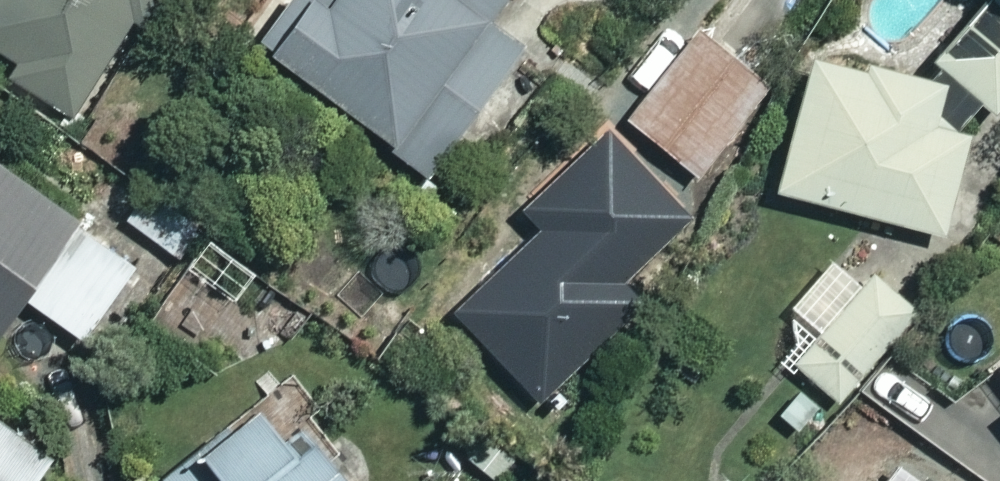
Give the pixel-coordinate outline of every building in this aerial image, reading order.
[(79,128),(151,0),(8,0),(0,14),(0,49),(29,66),(14,92),(79,128)] [(266,62),(427,177),(554,0),(310,0),(266,62)] [(633,182),(675,216),(779,88),(706,30),(628,128),(658,152),(633,182)] [(953,90),(821,64),(791,210),(958,243),(978,140),(944,133),(953,90)] [(4,343),(88,220),(0,161),(0,339),(4,343)] [(561,221),(457,318),(547,413),(650,316),(561,221)] [(908,307),(834,245),(783,306),(812,330),(787,362),(832,399),(908,307)] [(267,415),(182,480),(319,480),(267,415)] [(0,445),(0,480),(49,480),(0,445)]
